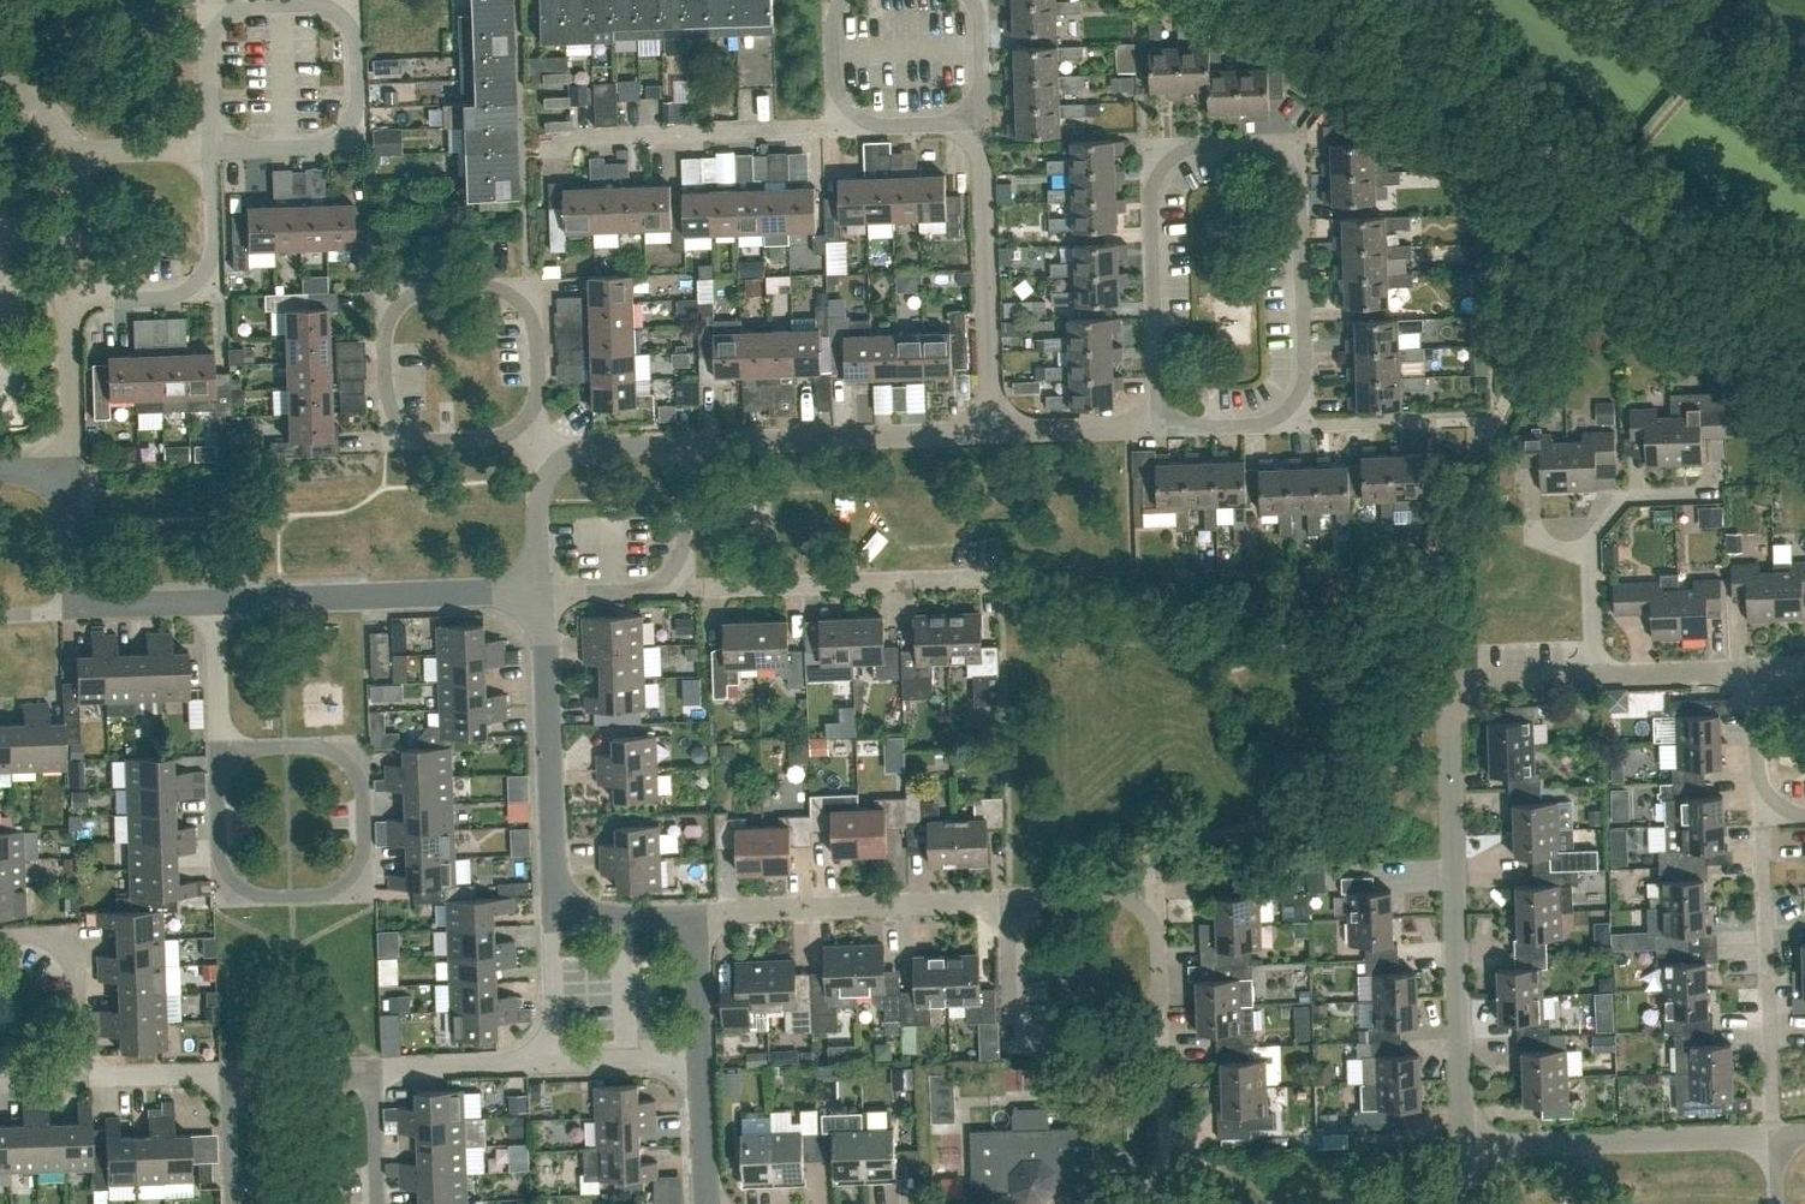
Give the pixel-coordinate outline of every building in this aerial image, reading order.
[(491,15),(510,14),(510,0),(469,0),(469,14),(459,15),(459,31),(491,30),(491,15)] [(566,0),(542,0),(543,41),(568,40),(566,0)] [(568,40),(592,39),(590,0),(566,0),(568,40)] [(616,38),(614,0),(590,0),(592,39),(616,38)] [(640,37),(638,0),(614,0),(616,38),(640,37)] [(664,36),(662,0),(638,0),(640,37),(664,36)] [(688,36),(686,0),(662,0),(664,36),(688,36)] [(711,35),(710,0),(686,0),(688,36),(711,35)] [(735,34),(734,2),(734,0),(710,0),(711,35),(735,34)] [(749,1),(734,2),(735,34),(774,33),(773,0),(749,0),(749,1)] [(1057,13),(1082,12),(1081,0),(1057,1),(1014,3),(1014,19),(1008,20),(1008,26),(1005,26),(1006,32),(1015,32),(1015,33),(1028,32),(1058,31),(1057,13)] [(491,30),(511,29),(510,14),(491,15),(491,30)] [(1198,88),(1198,95),(1204,95),(1205,97),(1209,97),(1208,45),(1192,45),(1191,21),(1179,21),(1180,46),(1182,89),(1198,88)] [(1151,47),(1150,47),(1151,90),(1169,89),(1169,96),(1176,96),(1176,98),(1182,98),(1182,89),(1180,46),(1163,46),(1162,22),(1150,22),(1151,47)] [(512,53),(511,29),(491,30),(459,31),(460,55),(504,53),(512,53)] [(1009,65),(1010,71),(1007,71),(1007,78),(1016,77),(1060,75),(1059,59),(1084,58),(1083,45),(1059,46),(1058,31),(1028,32),(1028,47),(1015,47),(1016,65),(1009,65)] [(1123,59),(1122,35),(1107,35),(1108,60),(1123,59)] [(1239,68),(1240,111),(1257,111),(1257,117),(1263,117),(1263,119),(1270,119),(1269,110),(1270,110),(1269,97),(1284,97),(1283,66),(1250,68),(1250,43),(1237,44),(1238,68),(1239,68)] [(1222,68),(1221,44),(1208,45),(1209,97),(1210,112),(1228,112),(1228,118),(1234,118),(1234,120),(1241,120),(1240,111),(1239,68),(1238,68),(1222,68)] [(512,53),(504,53),(460,55),(461,79),(505,77),(513,77),(512,53)] [(528,73),(544,73),(544,56),(528,56),(528,73)] [(383,60),(373,61),(374,73),(384,72),(383,60)] [(1110,85),(1126,84),(1125,66),(1109,67),(1110,85)] [(544,73),(545,83),(555,83),(555,72),(544,73)] [(562,72),(555,72),(555,83),(563,83),(562,72)] [(563,83),(571,82),(570,72),(562,72),(563,83)] [(1061,104),(1060,87),(1085,87),(1084,74),(1060,75),(1016,77),(1017,93),(1010,94),(1011,100),(1008,100),(1008,106),(1017,106),(1061,104)] [(513,77),(505,77),(461,79),(462,103),(506,101),(514,101),(513,77)] [(572,86),(572,104),(588,104),(588,86),(572,86)] [(711,109),(730,109),(730,93),(712,92),(711,109)] [(545,107),(556,107),(555,96),(545,97),(545,107)] [(563,96),(555,96),(556,107),(564,107),(563,96)] [(571,96),(563,96),(564,107),(571,106),(571,96)] [(514,101),(506,101),(462,103),(463,127),(514,125),(514,101)] [(1009,129),(1009,135),(1018,135),(1018,136),(1062,134),(1061,116),(1086,115),(1085,103),(1061,104),(1017,106),(1018,122),(1011,123),(1012,129),(1009,129)] [(619,106),(597,106),(598,125),(619,125),(619,106)] [(546,120),(546,131),(557,131),(556,120),(546,120)] [(556,120),(557,131),(564,130),(564,120),(556,120)] [(572,130),(572,120),(564,120),(564,130),(572,130)] [(1,124),(0,124),(0,136),(21,135),(21,123),(1,124)] [(449,151),(463,151),(508,149),(515,149),(514,125),(463,127),(448,127),(445,132),(446,147),(449,151)] [(1385,142),(1385,127),(1354,128),(1355,142),(1331,143),(1332,161),(1325,161),(1326,167),(1323,168),(1323,174),(1332,174),(1332,173),(1376,172),(1376,171),(1375,153),(1399,153),(1399,142),(1385,142)] [(402,129),(373,130),(374,155),(403,154),(402,129)] [(1115,140),(1072,141),(1072,159),(1048,160),(1048,172),(1073,171),(1116,170),(1116,169),(1115,153),(1122,153),(1122,146),(1124,146),(1124,140),(1115,140)] [(879,141),(880,153),(892,152),(891,141),(879,141)] [(515,149),(508,149),(463,151),(464,174),(508,173),(516,173),(515,149)] [(881,177),(867,177),(868,220),(894,219),(893,176),(892,167),(892,152),(880,153),(881,177)] [(892,152),(892,167),(904,166),(904,152),(892,152)] [(769,154),(754,155),(755,167),(769,166),(769,154)] [(717,156),(702,157),(703,169),(717,168),(717,156)] [(606,177),(618,177),(617,162),(605,163),(606,177)] [(617,162),(618,177),(630,176),(629,162),(617,162)] [(764,231),(790,230),(789,187),(777,188),(776,177),(770,178),(769,166),(755,167),(755,179),(762,179),(764,231)] [(718,180),(717,168),(703,169),(703,181),(718,180)] [(1073,171),(1073,188),(1049,189),(1049,201),(1074,200),(1117,198),(1116,182),(1123,182),(1123,175),(1125,175),(1125,169),(1116,169),(1116,170),(1073,171)] [(1333,190),(1326,190),(1327,196),(1324,196),(1324,203),(1333,203),(1342,203),(1373,202),(1377,202),(1376,184),(1401,183),(1400,170),(1376,171),(1376,172),(1332,173),(1332,174),(1333,190)] [(305,171),(291,171),(291,183),(306,183),(305,171)] [(516,173),(508,173),(464,174),(465,199),(478,199),(479,209),(510,208),(509,198),(517,197),(516,173)] [(947,195),(946,174),(919,175),(920,218),(947,217),(948,236),(963,236),(962,195),(947,195)] [(894,219),(920,218),(919,175),(893,176),(894,219)] [(867,177),(839,178),(841,221),(868,220),(867,177)] [(750,189),(737,189),(738,232),(764,231),(762,179),(755,179),(753,181),(750,186),(750,189)] [(299,195),(301,247),(327,246),(325,204),(311,204),(311,202),(306,197),(306,183),(291,183),(292,195),(299,195)] [(685,232),(684,202),(672,202),(671,184),(644,185),(646,228),(673,227),(673,251),(686,250),(686,234),(685,234),(685,232)] [(620,229),(646,228),(644,185),(618,186),(620,229)] [(592,187),(594,230),(620,229),(618,186),(592,187)] [(818,229),(816,186),(789,187),(790,230),(818,229)] [(567,231),(594,230),(592,187),(565,188),(565,207),(550,207),(552,251),(567,250),(567,231)] [(830,212),(829,188),(817,189),(818,212),(830,212)] [(711,190),(712,233),(738,232),(737,189),(711,190)] [(685,232),(685,234),(686,234),(712,233),(711,190),(683,191),(684,202),(685,232)] [(273,206),(275,248),(301,247),(299,195),(292,195),(285,195),(285,205),(273,206)] [(1050,230),(1075,229),(1075,244),(1106,243),(1105,229),(1118,228),(1117,211),(1124,210),(1124,204),(1126,204),(1126,198),(1117,198),(1074,200),(1074,217),(1050,218),(1050,230)] [(1373,202),(1342,203),(1344,235),(1337,235),(1337,241),(1335,241),(1335,248),(1344,247),(1387,246),(1387,245),(1387,229),(1411,228),(1411,215),(1386,216),(1373,216),(1373,202)] [(370,264),(369,250),(368,230),(353,231),(352,203),(325,204),(327,246),(354,245),(354,265),(370,264)] [(246,207),(246,214),(231,215),(233,269),(248,268),(248,249),(275,248),(273,206),(246,207)] [(842,226),(826,226),(826,234),(827,234),(827,241),(842,240),(842,226)] [(815,253),(828,253),(827,241),(827,234),(826,234),(814,234),(815,253)] [(1075,244),(1076,262),(1052,263),(1052,275),(1076,274),(1119,273),(1119,272),(1119,256),(1125,256),(1125,249),(1128,249),(1128,243),(1118,243),(1118,242),(1106,243),(1075,244)] [(1344,247),(1345,264),(1338,264),(1338,270),(1336,270),(1336,277),(1345,276),(1388,274),(1388,258),(1412,257),(1412,244),(1387,245),(1387,246),(1344,247)] [(688,268),(689,293),(707,292),(705,267),(688,268)] [(1121,302),(1120,285),(1126,285),(1126,278),(1129,278),(1129,272),(1119,272),(1119,273),(1076,274),(1077,291),(1053,292),(1053,304),(1078,303),(1078,304),(1081,304),(1082,318),(1112,317),(1111,303),(1121,302)] [(900,292),(910,292),(909,273),(899,273),(900,292)] [(1345,276),(1346,292),(1339,293),(1339,299),(1337,299),(1337,305),(1346,305),(1346,306),(1355,306),(1386,304),(1389,304),(1389,286),(1413,286),(1413,273),(1388,274),(1345,276)] [(634,301),(633,274),(590,275),(591,303),(634,301)] [(313,276),(302,277),(303,292),(314,292),(313,276)] [(688,302),(688,289),(668,289),(668,302),(688,302)] [(321,292),(264,294),(265,310),(284,309),(285,336),(328,334),(327,307),(322,307),(321,292)] [(582,296),(570,297),(571,311),(582,310),(582,296)] [(558,297),(558,304),(559,311),(571,311),(570,297),(558,297)] [(592,329),(635,327),(634,301),(591,303),(592,329)] [(830,316),(830,304),(817,305),(817,324),(830,323),(830,316)] [(1423,318),(1399,319),(1398,318),(1386,319),(1386,304),(1355,306),(1356,337),(1350,338),(1350,344),(1347,344),(1348,350),(1357,350),(1400,348),(1399,331),(1424,330),(1423,318)] [(950,312),(951,331),(924,332),(926,375),(953,374),(953,368),(969,367),(968,336),(967,336),(966,312),(950,312)] [(742,320),(715,321),(715,313),(699,314),(701,357),(715,356),(716,375),(743,374),(742,331),(742,320)] [(851,316),(845,316),(830,316),(830,323),(831,359),(846,359),(847,378),(874,377),(872,334),(872,319),(851,320),(851,316)] [(1469,317),(1470,345),(1493,344),(1491,316),(1469,317)] [(816,317),(793,318),(794,330),(795,372),(823,371),(821,329),(816,329),(816,317)] [(1121,317),(1112,318),(1112,317),(1082,318),(1069,319),(1070,336),(1045,337),(1046,350),(1070,349),(1113,347),(1113,331),(1119,330),(1119,324),(1121,324),(1121,317)] [(166,320),(152,321),(152,333),(167,332),(166,320)] [(636,353),(635,327),(592,329),(593,355),(636,353)] [(768,330),(742,331),(743,374),(757,374),(757,377),(762,383),(763,395),(777,394),(777,382),(770,383),(769,373),(768,330)] [(795,372),(794,330),(768,330),(769,373),(795,372)] [(188,408),(188,396),(186,353),(174,354),(173,348),(170,343),(167,344),(167,332),(152,333),(153,345),(160,344),(162,409),(188,408)] [(356,366),(355,332),(329,333),(330,367),(356,366)] [(924,332),(898,333),(900,376),(926,375),(924,332)] [(898,333),(872,334),(874,377),(900,376),(898,333)] [(285,336),(286,362),(329,360),(328,334),(285,336)] [(134,355),(136,397),(136,409),(162,409),(160,344),(153,345),(149,346),(147,351),(147,354),(134,355)] [(1071,365),(1046,366),(1047,379),(1071,378),(1071,377),(1114,376),(1113,359),(1120,359),(1120,353),(1122,353),(1122,346),(1113,347),(1070,349),(1071,365)] [(1357,350),(1357,366),(1351,366),(1351,373),(1348,373),(1349,379),(1358,379),(1358,378),(1401,377),(1400,360),(1425,359),(1424,347),(1400,348),(1357,350)] [(242,348),(228,348),(228,364),(243,363),(242,348)] [(560,349),(560,356),(561,363),(573,363),(572,348),(560,349)] [(583,348),(572,348),(573,363),(584,362),(583,348)] [(214,373),(213,352),(186,353),(188,396),(188,408),(215,407),(215,414),(230,413),(229,372),(214,373)] [(594,381),(637,379),(636,353),(593,355),(594,381)] [(92,364),(93,377),(94,418),(109,418),(109,398),(136,397),(134,355),(107,356),(107,364),(92,364)] [(329,360),(286,362),(287,387),(330,386),(329,360)] [(1071,377),(1071,378),(1072,394),(1047,395),(1048,407),(1072,407),(1115,406),(1115,388),(1121,388),(1121,382),(1123,381),(1123,375),(1114,376),(1071,377)] [(1358,378),(1358,379),(1358,395),(1352,395),(1352,402),(1349,402),(1350,408),(1359,408),(1359,409),(1402,407),(1401,389),(1426,388),(1425,376),(1401,377),(1358,378)] [(363,377),(351,378),(352,392),(364,392),(363,377)] [(1476,378),(1476,391),(1488,391),(1487,377),(1476,378)] [(339,378),(339,386),(340,393),(352,392),(351,378),(339,378)] [(655,393),(638,393),(637,379),(594,381),(596,423),(656,421),(655,393)] [(1040,380),(1016,381),(1016,392),(1040,391),(1040,380)] [(684,405),(700,405),(700,381),(679,382),(679,401),(684,405)] [(907,385),(893,386),(893,398),(908,397),(907,385)] [(330,386),(287,387),(288,414),(331,412),(330,386)] [(1672,416),(1673,416),(1674,464),(1702,463),(1702,437),(1721,436),(1733,436),(1732,400),(1713,400),(1712,400),(1712,391),(1671,393),(1672,416)] [(778,406),(777,394),(763,395),(763,407),(778,406)] [(908,409),(908,397),(893,398),(894,410),(908,409)] [(677,405),(660,405),(660,420),(677,420),(677,405)] [(1672,416),(1658,416),(1657,408),(1630,409),(1631,439),(1645,439),(1646,465),(1674,464),(1673,416),(1672,416)] [(288,414),(289,441),(270,441),(270,457),(332,454),(331,412),(288,414)] [(1569,490),(1597,488),(1597,463),(1616,462),(1615,431),(1583,432),(1583,441),(1568,441),(1569,490)] [(1540,465),(1541,491),(1569,490),(1568,441),(1553,442),(1553,434),(1520,435),(1521,465),(1540,465)] [(189,445),(163,446),(164,460),(164,461),(169,461),(175,461),(189,460),(189,445)] [(1423,466),(1423,453),(1405,454),(1405,447),(1398,448),(1398,445),(1392,445),(1392,454),(1393,454),(1394,497),(1395,497),(1411,497),(1412,521),(1424,521),(1424,496),(1439,496),(1438,466),(1423,466)] [(1364,455),(1363,455),(1363,464),(1364,495),(1364,499),(1382,498),(1383,522),(1396,522),(1395,497),(1394,497),(1393,454),(1392,454),(1376,455),(1376,448),(1370,449),(1370,446),(1363,446),(1364,455)] [(1234,503),(1235,528),(1247,527),(1246,503),(1247,503),(1247,499),(1261,498),(1260,468),(1246,469),(1245,459),(1228,460),(1227,454),(1221,454),(1221,451),(1215,452),(1215,461),(1217,504),(1234,503)] [(1215,461),(1199,461),(1199,455),(1193,455),(1192,452),(1186,453),(1186,462),(1188,505),(1205,504),(1206,529),(1218,528),(1217,504),(1215,461)] [(1144,506),(1176,505),(1177,530),(1189,529),(1188,505),(1186,462),(1170,462),(1170,456),(1164,456),(1164,453),(1157,454),(1158,463),(1157,463),(1157,476),(1143,476),(1144,506)] [(1324,457),(1318,457),(1319,466),(1320,509),(1321,509),(1337,509),(1338,533),(1350,533),(1350,508),(1350,495),(1364,495),(1363,464),(1331,465),(1331,459),(1325,459),(1324,457)] [(1319,466),(1302,466),(1302,460),(1296,460),(1296,458),(1289,458),(1290,467),(1291,510),(1292,510),(1308,510),(1309,534),(1322,534),(1321,509),(1320,509),(1319,466)] [(1261,459),(1261,468),(1260,468),(1261,498),(1261,511),(1279,511),(1280,535),(1293,535),(1292,510),(1291,510),(1290,467),(1274,468),(1273,461),(1267,461),(1267,459),(1261,459)] [(1513,460),(1498,461),(1499,485),(1513,484),(1513,460)] [(1689,512),(1711,512),(1711,496),(1689,496),(1689,512)] [(1247,527),(1235,528),(1235,541),(1247,540),(1247,527)] [(1774,571),(1776,619),(1804,618),(1804,600),(1804,561),(1774,562),(1774,571)] [(1774,571),(1759,571),(1759,563),(1732,564),(1733,594),(1747,594),(1748,620),(1776,619),(1774,571)] [(1205,569),(1206,581),(1220,580),(1219,568),(1205,569)] [(1247,568),(1230,569),(1230,579),(1247,578),(1247,568)] [(1651,612),(1652,638),(1681,637),(1679,589),(1678,574),(1666,574),(1666,581),(1619,583),(1620,613),(1651,612)] [(1694,580),(1694,588),(1679,589),(1681,637),(1709,636),(1708,610),(1722,609),(1721,579),(1694,580)] [(982,646),(981,613),(949,614),(950,660),(968,660),(969,675),(974,675),(975,704),(999,703),(998,674),(999,674),(998,646),(982,646)] [(583,617),(584,633),(584,648),(644,646),(643,614),(583,617)] [(934,690),(933,661),(950,660),(949,614),(917,615),(918,648),(902,649),(904,698),(926,698),(934,690)] [(874,677),(900,676),(899,647),(885,647),(884,616),(853,618),(854,661),(873,660),(874,677)] [(806,650),(807,680),(855,678),(854,661),(853,618),(822,619),(823,649),(806,650)] [(759,665),(776,664),(776,670),(784,677),(789,677),(790,687),(804,686),(803,650),(789,651),(788,620),(757,621),(759,665)] [(729,696),(728,684),(740,683),(740,666),(759,665),(757,621),(726,622),(727,655),(713,655),(715,697),(729,696)] [(485,639),(485,624),(438,625),(439,654),(505,652),(505,639),(485,639)] [(374,673),(390,673),(389,632),(372,633),(374,673)] [(146,633),(146,653),(132,653),(134,700),(161,699),(159,633),(146,633)] [(172,652),(172,633),(159,633),(161,699),(190,698),(188,651),(172,652)] [(118,654),(117,634),(104,635),(106,701),(134,700),(132,653),(118,654)] [(104,635),(91,635),(92,655),(76,655),(77,681),(62,682),(63,712),(79,712),(79,702),(106,701),(104,635)] [(585,663),(602,663),(602,679),(645,677),(644,646),(584,648),(585,663)] [(440,681),(487,680),(486,665),(506,665),(505,652),(439,654),(440,681)] [(587,711),(646,709),(645,677),(602,679),(603,694),(586,695),(587,711)] [(441,709),(507,706),(507,693),(487,694),(487,680),(440,681),(441,709)] [(1671,716),(1676,716),(1677,741),(1721,740),(1720,713),(1703,714),(1702,699),(1670,700),(1671,716)] [(65,742),(80,742),(79,712),(63,712),(63,722),(49,722),(48,703),(35,704),(38,770),(66,769),(65,742)] [(35,704),(22,704),(23,723),(9,724),(10,771),(38,770),(35,704)] [(1652,731),(1666,730),(1665,704),(1651,705),(1652,731)] [(1507,721),(1489,721),(1490,748),(1534,746),(1533,721),(1539,721),(1538,705),(1506,706),(1507,721)] [(442,727),(430,727),(422,736),(422,747),(447,746),(447,737),(489,736),(488,720),(507,719),(507,706),(441,709),(442,727)] [(10,771),(9,724),(0,724),(0,771),(10,771)] [(819,743),(832,749),(841,731),(827,725),(819,743)] [(373,734),(374,747),(400,747),(399,733),(373,734)] [(614,736),(614,753),(598,754),(598,769),(658,767),(657,735),(614,736)] [(1678,767),(1672,767),(1673,783),(1705,782),(1705,767),(1722,767),(1721,740),(1677,741),(1678,767)] [(406,763),(386,764),(387,777),(453,775),(452,746),(447,746),(422,747),(405,748),(406,763)] [(1491,775),(1509,774),(1509,789),(1541,788),(1541,772),(1535,772),(1534,746),(1490,748),(1491,775)] [(192,784),(192,771),(173,772),(172,756),(125,758),(126,786),(192,784)] [(616,800),(659,799),(658,767),(598,769),(599,784),(616,783),(616,800)] [(1622,769),(1610,770),(1610,781),(1622,780),(1622,769)] [(193,784),(205,784),(205,771),(192,771),(193,784)] [(1625,775),(1626,798),(1645,797),(1644,774),(1625,775)] [(387,790),(407,789),(407,804),(454,802),(453,775),(387,777),(387,790)] [(1723,796),(1706,796),(1705,782),(1673,783),(1661,783),(1661,800),(1665,800),(1666,824),(1724,822),(1723,796)] [(174,812),(174,798),(193,797),(192,784),(126,786),(127,814),(174,812)] [(205,784),(193,784),(193,797),(206,797),(205,784)] [(1514,803),(1515,830),(1559,828),(1573,828),(1572,801),(1558,801),(1542,802),(1541,788),(1509,789),(1510,804),(1514,803)] [(907,792),(907,797),(908,822),(930,821),(931,865),(958,864),(956,819),(941,820),(940,801),(922,802),(922,791),(907,792)] [(876,798),(876,808),(860,808),(861,853),(888,853),(887,828),(886,808),(894,808),(894,828),(909,827),(908,822),(907,797),(876,798)] [(975,798),(976,819),(956,819),(958,864),(989,863),(988,828),(1004,827),(1003,797),(975,798)] [(843,799),(811,800),(812,815),(812,830),(827,830),(826,810),(834,810),(834,830),(835,854),(861,853),(860,808),(844,809),(843,799)] [(408,818),(388,819),(389,832),(455,830),(454,802),(407,804),(408,818)] [(738,839),(739,872),(766,871),(764,826),(748,827),(747,817),(728,818),(728,811),(715,812),(717,848),(731,848),(731,840),(738,839)] [(194,826),(175,827),(174,812),(127,814),(128,841),(194,839),(194,826)] [(782,816),(782,825),(764,826),(766,871),(792,870),(791,846),(791,838),(798,837),(798,845),(813,845),(812,830),(812,815),(782,816)] [(1659,841),(1657,816),(1639,817),(1640,842),(1659,841)] [(378,832),(389,832),(388,819),(377,819),(378,832)] [(1708,864),(1707,850),(1725,849),(1724,822),(1666,824),(1667,851),(1675,851),(1675,856),(1662,856),(1662,866),(1708,864)] [(617,827),(618,843),(601,844),(602,859),(661,857),(660,825),(617,827)] [(1516,856),(1533,856),(1534,870),(1579,869),(1599,868),(1598,853),(1560,854),(1559,828),(1515,830),(1516,856)] [(1627,828),(1608,829),(1609,843),(1627,842),(1627,828)] [(22,830),(0,831),(0,860),(23,859),(22,830)] [(389,845),(409,844),(409,859),(456,857),(455,830),(389,832),(389,845)] [(389,832),(378,832),(378,845),(389,845),(389,832)] [(176,867),(176,853),(195,852),(194,839),(128,841),(129,869),(176,867)] [(415,902),(448,901),(453,900),(452,884),(457,884),(456,857),(409,859),(410,873),(390,874),(391,888),(415,887),(415,902)] [(619,873),(619,890),(662,889),(661,857),(602,859),(602,874),(619,873)] [(64,858),(64,870),(77,870),(77,858),(64,858)] [(24,886),(23,859),(0,860),(0,887),(24,886)] [(1704,879),(1709,879),(1708,864),(1662,866),(1660,866),(1661,907),(1705,905),(1704,879)] [(130,896),(115,896),(116,911),(146,910),(146,897),(176,896),(196,895),(196,881),(177,881),(176,867),(129,869),(130,896)] [(1534,885),(1517,885),(1518,912),(1562,910),(1562,911),(1575,910),(1574,884),(1579,884),(1579,869),(1534,870),(1534,885)] [(1342,893),(1348,892),(1349,918),(1393,917),(1392,890),(1374,890),(1374,876),(1342,877),(1342,893)] [(196,881),(196,895),(210,894),(210,880),(196,881)] [(1216,896),(1217,922),(1217,923),(1261,921),(1260,895),(1266,895),(1265,880),(1233,881),(1234,895),(1216,896)] [(514,911),(514,897),(476,898),(475,883),(457,884),(452,884),(453,900),(448,901),(449,928),(496,926),(495,912),(514,911)] [(25,915),(24,886),(0,887),(0,916),(25,915)] [(65,886),(65,900),(77,900),(77,886),(65,886)] [(163,938),(162,911),(176,910),(176,896),(146,897),(146,910),(116,911),(96,912),(96,926),(115,926),(116,940),(163,938)] [(1649,934),(1656,933),(1657,949),(1689,947),(1688,933),(1706,932),(1705,905),(1661,907),(1649,907),(1649,934)] [(1519,938),(1514,939),(1515,954),(1547,952),(1547,938),(1563,937),(1562,911),(1562,910),(1518,912),(1519,938)] [(1366,944),(1367,959),(1399,958),(1398,943),(1394,943),(1393,917),(1349,918),(1350,945),(1366,944)] [(1214,964),(1246,963),(1253,963),(1252,948),(1262,948),(1261,921),(1217,923),(1217,922),(1201,923),(1201,943),(1207,943),(1208,950),(1214,950),(1214,964)] [(515,940),(496,941),(496,926),(449,928),(450,955),(516,953),(515,940)] [(212,936),(203,936),(204,955),(213,954),(216,954),(215,936),(212,936)] [(116,940),(117,954),(97,955),(98,968),(164,966),(163,938),(116,940)] [(399,943),(379,944),(380,956),(399,955),(399,943)] [(885,976),(884,944),(855,945),(857,992),(873,991),(873,998),(878,1008),(883,1008),(884,1020),(885,1020),(886,1033),(900,1032),(899,1019),(902,1019),(901,990),(900,976),(885,976)] [(855,945),(826,946),(827,984),(813,984),(815,1031),(839,1030),(838,1005),(843,1004),(842,992),(857,992),(855,945)] [(1657,964),(1663,964),(1664,989),(1708,988),(1707,961),(1689,962),(1689,947),(1657,949),(1657,964)] [(1516,968),(1498,969),(1499,995),(1543,994),(1542,968),(1548,968),(1547,952),(1515,954),(1516,968)] [(497,966),(516,966),(516,953),(450,955),(451,983),(498,981),(497,966)] [(981,988),(980,955),(947,956),(949,1002),(967,1001),(967,1022),(981,1021),(996,1021),(997,1021),(996,987),(981,988)] [(932,1023),(931,1003),(949,1002),(947,956),(915,957),(916,990),(901,990),(902,1019),(902,1024),(932,1023)] [(1373,974),(1374,1000),(1417,998),(1417,972),(1399,972),(1399,958),(1367,959),(1367,974),(1373,974)] [(811,997),(797,997),(795,959),(766,961),(768,1008),(786,1007),(787,1032),(813,1031),(811,997)] [(738,962),(739,988),(724,988),(725,1032),(769,1030),(768,1008),(766,961),(738,962)] [(1215,979),(1198,979),(1198,1006),(1255,1004),(1253,963),(1246,963),(1214,964),(1215,979)] [(98,968),(98,981),(118,980),(118,995),(165,993),(164,966),(98,968)] [(195,981),(195,1010),(208,1010),(208,981),(195,981)] [(517,995),(498,995),(498,981),(451,983),(452,1010),(518,1008),(517,995)] [(1708,988),(1664,989),(1665,1016),(1666,1032),(1676,1031),(1682,1031),(1682,1030),(1714,1029),(1713,1014),(1709,1014),(1708,988)] [(118,995),(119,1009),(99,1010),(99,1011),(100,1023),(166,1020),(165,993),(118,995)] [(412,994),(391,995),(391,1010),(413,1009),(412,994)] [(1500,1022),(1518,1021),(1518,1036),(1550,1035),(1550,1019),(1544,1019),(1543,994),(1499,995),(1500,1022)] [(1375,1025),(1369,1026),(1369,1041),(1402,1040),(1401,1026),(1418,1025),(1417,998),(1374,1000),(1375,1025)] [(1199,1033),(1217,1032),(1217,1046),(1249,1046),(1256,1045),(1255,1004),(1198,1006),(1199,1033)] [(533,1007),(518,1008),(518,1021),(533,1020),(533,1007)] [(452,1010),(453,1039),(500,1037),(499,1021),(518,1021),(518,1008),(452,1010)] [(90,1011),(90,1023),(100,1023),(99,1011),(90,1011)] [(393,1013),(381,1014),(382,1026),(394,1025),(393,1013)] [(120,1035),(120,1051),(167,1049),(166,1020),(100,1023),(100,1036),(120,1035)] [(996,1021),(981,1021),(982,1036),(1000,1035),(1000,1027),(997,1027),(996,1021)] [(100,1036),(100,1023),(90,1023),(91,1036),(100,1036)] [(1732,1043),(1714,1044),(1714,1029),(1682,1030),(1682,1031),(1676,1031),(1677,1071),(1733,1070),(1732,1043)] [(1550,1035),(1518,1036),(1519,1051),(1523,1051),(1524,1077),(1568,1075),(1566,1034),(1550,1035)] [(1365,1083),(1377,1082),(1420,1081),(1419,1054),(1402,1055),(1402,1040),(1369,1041),(1358,1041),(1358,1057),(1364,1057),(1365,1083)] [(1218,1062),(1222,1061),(1223,1088),(1267,1086),(1266,1059),(1250,1060),(1249,1046),(1217,1046),(1218,1062)] [(1716,1097),(1733,1096),(1733,1070),(1677,1071),(1679,1113),(1717,1112),(1716,1097)] [(930,1074),(932,1123),(956,1122),(954,1073),(930,1074)] [(1524,1077),(1525,1104),(1542,1103),(1543,1118),(1575,1117),(1574,1101),(1569,1101),(1568,1075),(1524,1077)] [(1420,1081),(1377,1082),(1365,1083),(1362,1083),(1363,1108),(1355,1109),(1356,1125),(1405,1123),(1404,1108),(1421,1107),(1420,1081)] [(656,1100),(639,1100),(639,1084),(596,1085),(597,1117),(656,1115),(656,1100)] [(1273,1112),(1268,1112),(1267,1086),(1223,1088),(1224,1114),(1225,1123),(1219,1123),(1219,1137),(1251,1136),(1251,1128),(1274,1127),(1273,1112)] [(418,1107),(399,1107),(399,1120),(465,1118),(464,1089),(417,1091),(418,1107)] [(21,1093),(21,1105),(34,1104),(34,1092),(21,1093)] [(160,1099),(160,1107),(161,1116),(174,1115),(173,1098),(160,1099)] [(811,1121),(811,1099),(763,1099),(763,1121),(811,1121)] [(64,1169),(91,1168),(92,1189),(109,1188),(108,1184),(107,1184),(106,1158),(92,1159),(91,1129),(91,1102),(76,1103),(77,1122),(62,1122),(64,1169)] [(21,1105),(22,1124),(7,1124),(9,1171),(37,1170),(34,1104),(21,1105)] [(48,1123),(47,1104),(34,1104),(37,1170),(64,1169),(62,1122),(48,1123)] [(148,1116),(161,1116),(160,1107),(147,1107),(148,1116)] [(384,1108),(385,1121),(399,1120),(399,1107),(384,1108)] [(1015,1114),(1015,1129),(978,1130),(971,1137),(974,1203),(982,1203),(1011,1191),(1025,1203),(1044,1203),(1057,1189),(1095,1203),(1095,1202),(1093,1133),(1086,1127),(1049,1128),(1048,1113),(1044,1109),(1019,1109),(1015,1114)] [(163,1182),(192,1181),(190,1134),(175,1135),(174,1115),(161,1116),(163,1182)] [(597,1117),(598,1148),(641,1146),(640,1130),(657,1130),(656,1115),(597,1117)] [(835,1181),(866,1180),(864,1129),(864,1115),(820,1116),(821,1130),(819,1130),(820,1155),(834,1155),(835,1181)] [(148,1116),(148,1136),(134,1136),(136,1183),(163,1182),(161,1116),(148,1116)] [(105,1118),(105,1128),(91,1129),(92,1159),(106,1158),(107,1184),(108,1184),(136,1183),(134,1136),(120,1137),(119,1117),(105,1118)] [(400,1133),(419,1132),(419,1147),(466,1145),(465,1118),(399,1120),(400,1133)] [(400,1133),(399,1120),(385,1121),(385,1134),(400,1133)] [(9,1171),(7,1124),(0,1125),(0,1172),(9,1171)] [(897,1179),(895,1127),(864,1129),(866,1180),(897,1179)] [(805,1183),(803,1131),(773,1132),(775,1184),(805,1183)] [(742,1133),(744,1185),(775,1184),(773,1132),(742,1133)] [(521,1142),(522,1159),(538,1158),(536,1140),(521,1142)] [(419,1147),(420,1161),(401,1162),(401,1175),(467,1172),(466,1145),(419,1147)] [(658,1161),(641,1162),(641,1146),(598,1148),(587,1148),(588,1180),(659,1177),(658,1161)] [(211,1180),(211,1162),(198,1162),(199,1181),(211,1180)] [(387,1175),(401,1175),(401,1162),(386,1162),(387,1175)] [(937,1170),(937,1189),(955,1189),(955,1170),(937,1170)] [(402,1188),(421,1187),(421,1202),(468,1200),(467,1172),(401,1175),(402,1188)]
